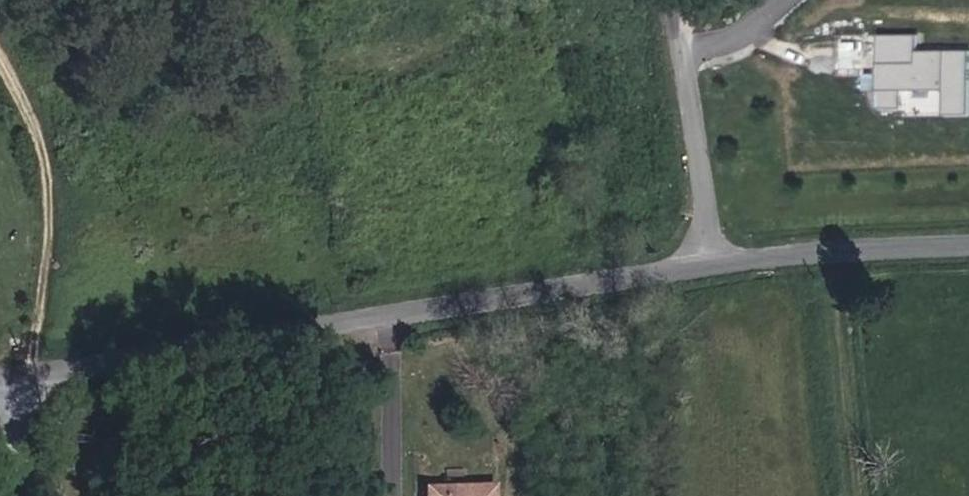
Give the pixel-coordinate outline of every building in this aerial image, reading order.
[(878,33),(876,109),(968,112),(968,73),(968,49),(916,48),(916,34),(878,33)] [(426,485),(426,495),(494,495),(493,484),(426,485)]
